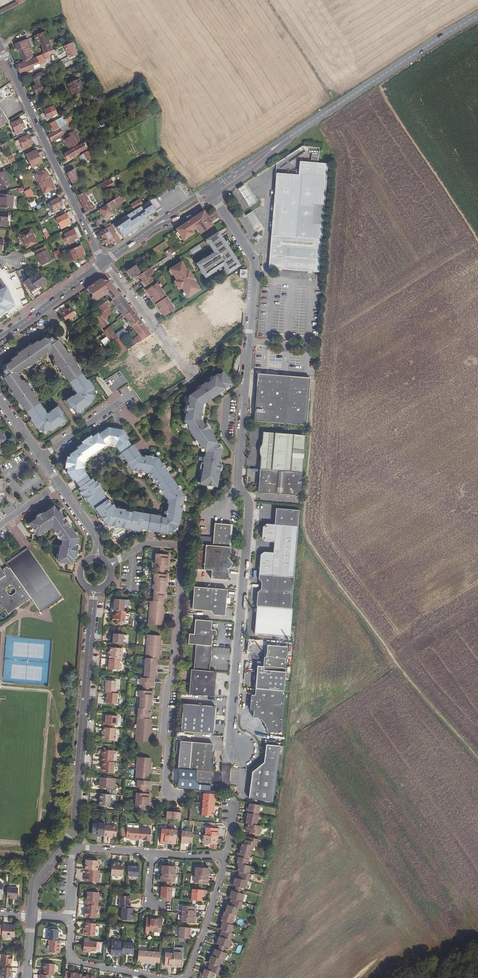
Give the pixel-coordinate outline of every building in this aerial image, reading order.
[(13,7),(12,4),(0,10),(0,14),(13,7)] [(39,40),(42,49),(44,54),(47,53),(52,51),(45,32),(34,36),(35,41),(39,40)] [(24,62),(30,59),(29,57),(32,56),(29,48),(31,47),(28,39),(14,44),(17,51),(19,50),(24,62)] [(77,54),(73,42),(65,45),(70,57),(77,54)] [(44,54),(43,54),(45,58),(57,53),(56,49),(52,51),(47,53),(44,54)] [(45,58),(43,54),(42,54),(30,59),(24,62),(16,65),(20,74),(40,66),(39,64),(41,63),(44,62),(43,59),(45,58)] [(46,74),(44,70),(36,74),(36,76),(32,78),(36,85),(32,87),(36,95),(44,91),(38,80),(44,76),(44,75),(46,74)] [(78,79),(66,85),(72,96),(83,90),(78,79)] [(14,90),(7,84),(2,89),(8,96),(14,90)] [(108,100),(103,103),(108,112),(113,109),(108,100)] [(43,110),(48,120),(53,118),(51,114),(54,112),(55,112),(52,107),(49,108),(48,108),(43,110)] [(10,122),(0,109),(0,128),(10,122)] [(114,125),(119,122),(115,113),(110,116),(114,125)] [(51,130),(53,132),(64,126),(66,125),(62,118),(56,120),(48,125),(50,128),(50,129),(51,131),(51,130)] [(22,129),(25,128),(21,119),(11,124),(16,134),(23,131),(22,129)] [(65,126),(67,130),(68,131),(71,129),(71,128),(74,126),(71,122),(65,126)] [(64,132),(67,130),(65,126),(64,126),(53,132),(48,135),(52,142),(63,135),(63,134),(65,133),(64,132)] [(67,151),(81,143),(74,131),(69,133),(71,136),(62,141),(67,151)] [(29,134),(19,139),(24,150),(30,147),(30,145),(33,143),(29,134)] [(85,143),(64,155),(67,160),(72,157),(88,149),(85,143)] [(10,149),(5,152),(9,160),(14,158),(12,154),(13,154),(10,149)] [(26,155),(31,166),(38,163),(37,161),(40,159),(36,151),(26,155)] [(89,153),(88,151),(79,156),(80,158),(83,163),(92,158),(90,155),(92,154),(90,152),(89,153)] [(275,174),(268,266),(318,271),(327,164),(318,163),(318,156),(311,155),(310,162),(299,162),(298,176),(275,174)] [(35,174),(39,184),(51,178),(48,173),(47,173),(45,169),(35,174)] [(67,173),(72,184),(78,180),(76,176),(77,175),(74,169),(67,173)] [(0,174),(0,189),(10,184),(5,172),(0,174)] [(54,185),(51,178),(39,184),(44,194),(54,189),(53,185),(54,185)] [(97,191),(105,207),(108,205),(108,204),(109,203),(112,201),(103,183),(78,196),(86,213),(93,209),(92,208),(94,207),(92,202),(90,203),(88,199),(94,196),(93,193),(97,191)] [(237,189),(248,207),(256,202),(244,184),(237,189)] [(1,195),(0,204),(0,207),(12,208),(13,196),(1,195)] [(122,202),(119,197),(112,201),(109,203),(112,208),(122,202)] [(50,203),(48,204),(51,212),(54,211),(54,212),(60,209),(59,207),(63,206),(59,198),(49,202),(50,203)] [(139,198),(130,204),(134,210),(143,204),(139,198)] [(154,208),(160,205),(156,198),(150,201),(154,208)] [(117,244),(122,241),(114,229),(116,228),(123,238),(148,221),(146,218),(155,212),(148,201),(106,228),(114,240),(117,244)] [(108,205),(105,207),(99,210),(105,218),(113,213),(108,205)] [(182,241),(194,234),(193,231),(195,229),(198,234),(213,225),(204,210),(174,228),(182,241)] [(251,211),(244,215),(249,223),(252,228),(259,224),(256,219),(251,211)] [(66,214),(56,219),(61,229),(68,226),(67,224),(70,223),(66,214)] [(45,228),(42,230),(46,239),(51,237),(48,231),(47,231),(45,228)] [(114,240),(106,228),(100,232),(100,234),(106,244),(108,244),(114,240)] [(31,229),(19,234),(26,248),(37,242),(31,229)] [(74,230),(64,234),(69,244),(75,241),(75,240),(78,238),(74,230)] [(204,239),(212,252),(194,263),(203,278),(222,267),(226,274),(240,266),(218,230),(204,239)] [(82,245),(69,252),(74,261),(84,256),(82,252),(85,251),(82,245)] [(45,246),(35,251),(42,265),(52,260),(45,246)] [(186,298),(200,290),(183,260),(168,268),(174,280),(173,281),(178,290),(181,288),(186,298)] [(136,266),(127,272),(132,279),(140,272),(136,266)] [(138,276),(142,282),(149,277),(155,273),(151,268),(138,276)] [(38,272),(24,282),(33,294),(41,288),(39,286),(45,282),(38,272)] [(105,276),(99,280),(103,284),(105,282),(107,285),(110,283),(105,276)] [(142,282),(146,287),(153,282),(149,277),(142,282)] [(153,282),(146,287),(151,294),(157,290),(155,288),(159,285),(158,283),(161,281),(160,279),(153,283),(153,282)] [(99,287),(103,284),(99,280),(88,288),(89,289),(92,293),(90,295),(93,299),(96,297),(99,301),(101,303),(103,302),(106,299),(106,298),(107,297),(99,287)] [(16,306),(7,288),(0,290),(0,317),(16,306)] [(120,295),(116,290),(107,297),(106,298),(106,299),(109,303),(111,301),(120,295)] [(174,293),(164,300),(172,311),(182,304),(174,293)] [(132,310),(120,295),(111,301),(122,315),(116,319),(117,321),(123,317),(132,310)] [(110,304),(109,303),(106,299),(103,302),(104,303),(93,312),(97,317),(94,319),(103,332),(110,327),(108,325),(109,324),(106,319),(109,317),(110,314),(110,311),(107,306),(110,304)] [(59,313),(65,322),(74,314),(70,308),(64,312),(63,310),(59,313)] [(123,317),(131,326),(139,320),(132,310),(123,317)] [(75,316),(74,314),(65,322),(66,323),(75,316)] [(187,325),(188,325),(181,316),(173,322),(181,331),(187,325)] [(131,326),(133,328),(139,336),(135,338),(138,343),(151,334),(139,320),(131,326)] [(181,331),(179,332),(187,341),(195,335),(188,326),(187,325),(181,331)] [(115,335),(110,327),(103,332),(108,339),(105,342),(108,345),(110,344),(118,338),(125,333),(123,330),(115,335)] [(145,344),(148,350),(158,343),(151,334),(138,343),(137,344),(140,347),(145,344)] [(202,337),(193,344),(196,349),(195,349),(199,354),(209,347),(209,346),(204,340),(202,337)] [(11,362),(10,362),(17,372),(18,371),(20,371),(30,364),(30,362),(33,360),(35,361),(45,353),(45,352),(48,350),(48,349),(49,349),(49,352),(53,357),(52,358),(54,361),(53,363),(56,367),(57,367),(61,371),(59,372),(62,376),(64,376),(68,382),(81,374),(81,373),(76,367),(74,366),(72,364),(75,362),(69,353),(67,353),(59,342),(57,342),(55,340),(53,340),(52,340),(53,340),(52,339),(51,338),(50,339),(50,340),(49,340),(49,339),(47,338),(44,340),(42,340),(38,343),(36,342),(28,348),(27,350),(26,351),(26,352),(24,353),(23,353),(21,354),(20,354),(11,359),(11,362)] [(110,344),(119,356),(127,350),(133,347),(130,343),(124,347),(118,338),(110,344)] [(136,354),(139,359),(146,355),(143,349),(136,354)] [(14,373),(15,373),(17,372),(10,362),(8,364),(7,366),(4,369),(4,371),(3,371),(2,371),(2,372),(2,373),(3,374),(3,376),(4,378),(4,380),(12,391),(11,394),(17,402),(20,401),(21,403),(21,404),(27,412),(38,403),(34,397),(34,396),(35,395),(32,391),(30,392),(27,388),(28,387),(29,387),(26,383),(25,383),(24,383),(22,380),(20,381),(17,375),(13,375),(14,373)] [(144,367),(135,375),(145,387),(154,380),(144,367)] [(203,405),(214,397),(231,385),(223,372),(220,375),(218,374),(213,378),(213,379),(207,383),(205,383),(202,385),(200,388),(194,392),(203,405)] [(81,374),(68,382),(69,383),(76,392),(75,394),(72,397),(71,396),(64,400),(70,409),(72,409),(76,415),(93,403),(92,401),(95,393),(94,392),(95,391),(87,380),(84,379),(81,374)] [(309,379),(258,375),(258,378),(254,422),(306,426),(309,379)] [(188,402),(189,404),(187,413),(186,414),(184,421),(188,427),(200,419),(203,405),(194,392),(189,396),(188,402)] [(67,421),(63,416),(63,415),(57,406),(51,410),(52,411),(48,413),(46,413),(39,403),(38,403),(27,412),(32,419),(32,423),(39,432),(40,431),(41,432),(48,432),(49,432),(50,433),(67,421)] [(205,425),(204,425),(200,420),(200,419),(188,427),(189,428),(188,429),(200,446),(201,446),(205,452),(205,457),(203,457),(202,466),(203,467),(203,468),(200,484),(209,485),(217,487),(218,480),(221,464),(219,464),(220,456),(222,450),(213,438),(214,437),(205,425)] [(84,464),(84,462),(86,461),(86,458),(88,457),(99,450),(103,447),(106,445),(109,445),(111,443),(114,444),(115,444),(121,452),(122,453),(131,446),(126,439),(128,438),(121,429),(111,428),(109,428),(98,435),(97,434),(91,437),(91,438),(90,436),(81,443),(82,444),(81,445),(76,448),(77,450),(75,451),(84,464)] [(259,455),(259,456),(260,456),(261,457),(261,464),(260,470),(265,470),(302,474),(306,436),(264,433),(262,445),(261,445),(261,446),(260,447),(259,448),(259,449),(259,451),(259,453),(259,455)] [(123,457),(128,464),(130,462),(129,461),(138,455),(138,456),(140,455),(138,452),(136,453),(134,450),(131,446),(122,453),(121,454),(123,457)] [(69,457),(69,458),(70,459),(69,467),(68,467),(68,470),(74,480),(75,479),(78,483),(87,476),(88,476),(86,472),(83,468),(84,465),(84,464),(75,451),(69,455),(69,457)] [(127,464),(141,456),(140,455),(138,456),(138,455),(129,461),(130,462),(128,464),(127,464)] [(141,457),(141,456),(127,464),(131,470),(149,473),(153,480),(154,480),(159,487),(158,487),(162,493),(175,484),(157,458),(145,456),(145,457),(141,457)] [(261,486),(261,490),(264,490),(264,493),(268,493),(277,494),(277,493),(281,493),(282,494),(300,496),(302,474),(265,470),(260,470),(260,476),(259,486),(261,486)] [(134,510),(116,508),(113,505),(114,504),(106,492),(105,493),(98,483),(96,481),(95,482),(92,479),(90,480),(87,476),(78,483),(81,487),(80,488),(79,488),(83,495),(84,494),(86,497),(84,498),(84,499),(85,500),(86,501),(87,500),(94,509),(98,515),(99,515),(101,517),(98,519),(100,522),(101,521),(103,523),(104,522),(106,525),(104,526),(109,533),(117,535),(124,530),(124,529),(131,530),(131,531),(132,532),(135,532),(137,532),(137,531),(140,531),(141,529),(148,530),(151,515),(146,514),(143,513),(144,511),(134,510)] [(166,518),(162,517),(161,520),(160,519),(159,526),(160,526),(159,532),(167,534),(169,533),(170,534),(179,527),(179,526),(182,524),(186,500),(175,484),(162,493),(167,500),(168,499),(169,501),(169,502),(169,504),(166,518)] [(59,515),(57,512),(55,508),(53,508),(45,513),(43,513),(36,518),(36,519),(29,524),(36,533),(38,536),(44,532),(45,532),(52,527),(62,542),(62,546),(60,545),(57,560),(59,562),(71,564),(72,561),(74,561),(75,558),(74,558),(74,555),(77,555),(78,545),(77,545),(78,539),(70,527),(71,527),(65,518),(64,519),(61,514),(59,515)] [(151,515),(148,530),(154,531),(159,532),(160,526),(159,526),(160,519),(161,520),(162,517),(156,516),(151,514),(151,515)] [(214,524),(212,546),(229,548),(230,543),(230,542),(230,538),(231,540),(233,538),(233,535),(231,534),(230,534),(231,525),(214,524)] [(265,542),(274,543),(274,553),(264,552),(261,555),(259,576),(294,578),(297,535),(298,528),(292,527),(267,525),(263,527),(262,538),(265,542)] [(230,548),(229,548),(212,546),(197,545),(196,563),(194,563),(194,568),(196,568),(195,570),(212,572),(211,580),(228,581),(229,572),(226,570),(229,568),(229,567),(232,565),(232,564),(231,563),(230,563),(230,562),(230,561),(229,561),(227,559),(230,557),(230,548)] [(19,607),(31,598),(40,610),(61,595),(28,549),(7,564),(9,568),(8,568),(4,571),(3,572),(0,568),(0,612),(5,609),(8,614),(14,610),(13,609),(18,605),(19,607)] [(154,570),(158,570),(164,571),(168,571),(169,556),(162,556),(155,555),(154,570)] [(163,597),(165,597),(165,593),(165,590),(165,587),(167,587),(168,576),(163,576),(158,575),(154,575),(153,582),(156,582),(155,593),(154,603),(150,603),(149,615),(148,625),(161,626),(162,622),(160,622),(160,619),(163,619),(164,611),(161,611),(161,608),(162,608),(163,600),(163,597)] [(291,610),(294,578),(259,576),(258,580),(261,584),(261,590),(257,593),(256,607),(291,610)] [(227,591),(194,588),(192,610),(211,611),(214,616),(225,617),(226,610),(227,606),(226,606),(227,591)] [(115,613),(123,613),(124,608),(124,602),(114,602),(113,605),(112,605),(111,612),(115,613)] [(123,613),(115,613),(115,618),(113,618),(113,623),(124,624),(124,613),(123,613)] [(212,622),(195,620),(194,635),(189,635),(187,645),(196,646),(211,647),(212,637),(215,637),(216,636),(217,632),(215,631),(211,630),(209,630),(210,628),(211,628),(212,622)] [(293,624),(278,623),(277,634),(292,635),(293,624)] [(113,635),(112,645),(122,646),(123,636),(113,635)] [(161,654),(161,645),(158,645),(158,642),(160,642),(160,638),(147,637),(146,649),(145,671),(144,680),(141,680),(140,688),(145,688),(150,689),(154,689),(155,678),(155,675),(157,675),(157,668),(156,667),(156,664),(156,661),(158,661),(159,656),(157,656),(157,654),(161,654)] [(211,647),(196,646),(194,671),(209,672),(210,664),(211,662),(211,657),(210,655),(211,647)] [(283,692),(284,692),(287,654),(291,654),(291,649),(268,647),(267,658),(265,658),(264,663),(260,663),(259,668),(258,668),(257,677),(256,690),(283,692)] [(120,662),(121,662),(122,650),(110,650),(109,654),(109,657),(107,656),(107,661),(108,661),(120,662)] [(120,662),(108,661),(107,665),(109,665),(109,667),(109,672),(119,672),(120,662)] [(194,671),(191,670),(189,695),(214,697),(216,672),(209,672),(194,671)] [(107,695),(115,695),(116,683),(105,682),(105,687),(106,687),(106,691),(105,695),(107,695)] [(255,697),(254,712),(253,718),(258,719),(259,720),(261,721),(266,726),(265,728),(267,730),(267,732),(268,733),(276,733),(279,734),(282,732),(283,720),(281,720),(281,718),(283,717),(282,708),(283,707),(283,705),(282,705),(285,696),(283,694),(283,692),(256,690),(255,697)] [(154,694),(149,694),(145,693),(140,693),(139,700),(141,700),(140,711),(138,710),(137,720),(136,732),(135,743),(148,744),(148,740),(147,740),(147,737),(151,738),(151,729),(148,729),(148,726),(150,726),(150,721),(150,718),(148,718),(148,715),(149,712),(150,712),(151,708),(151,705),(153,705),(154,694)] [(115,695),(107,695),(106,705),(116,706),(116,705),(117,695),(115,695)] [(183,704),(180,732),(213,735),(215,707),(183,704)] [(105,722),(103,722),(103,729),(104,729),(112,730),(112,726),(116,727),(117,718),(106,717),(106,718),(105,722)] [(103,737),(101,737),(101,742),(115,743),(116,730),(112,730),(104,729),(103,733),(103,737)] [(180,742),(177,769),(196,771),(210,772),(212,752),(212,745),(180,742)] [(252,765),(248,799),(272,802),(279,746),(265,745),(262,767),(252,765)] [(114,752),(104,752),(103,758),(102,758),(101,763),(103,763),(113,764),(114,753),(114,752)] [(151,775),(151,767),(149,767),(149,765),(151,765),(151,760),(138,759),(137,770),(136,781),(138,782),(137,790),(139,790),(146,790),(151,791),(151,783),(149,783),(149,778),(148,778),(148,775),(151,775)] [(113,764),(103,763),(102,768),(103,768),(103,770),(103,774),(113,775),(114,764),(113,764)] [(210,772),(196,771),(195,781),(199,785),(210,786),(211,779),(213,777),(214,774),(212,772),(210,772)] [(111,780),(102,779),(101,790),(111,790),(111,780)] [(203,804),(215,805),(215,801),(213,801),(213,794),(203,794),(203,804)] [(111,796),(100,795),(99,807),(110,808),(111,796)] [(146,795),(139,795),(137,795),(136,802),(136,810),(140,810),(149,811),(150,795),(146,795)] [(259,805),(248,803),(247,810),(246,809),(245,814),(245,817),(246,817),(245,824),(247,824),(245,832),(249,832),(255,834),(259,834),(260,826),(256,826),(257,816),(259,805)] [(215,805),(203,804),(202,815),(212,816),(213,810),(214,810),(215,805)] [(167,819),(180,820),(181,810),(178,810),(177,812),(173,812),(168,812),(167,819)] [(94,826),(93,837),(99,837),(99,836),(104,836),(105,827),(105,825),(104,825),(99,825),(99,826),(94,826)] [(109,837),(112,837),(116,838),(117,827),(105,827),(104,836),(104,838),(109,838),(109,837)] [(134,839),(134,841),(139,841),(139,840),(140,829),(137,829),(127,828),(127,831),(127,838),(127,839),(131,839),(134,839)] [(206,828),(206,836),(218,836),(219,837),(219,829),(206,828)] [(143,829),(140,829),(139,840),(151,840),(151,829),(143,829)] [(183,832),(182,831),(181,844),(186,844),(186,842),(192,843),(193,835),(193,832),(183,832)] [(206,836),(204,835),(204,845),(209,845),(209,844),(217,844),(218,836),(206,836)] [(255,839),(249,838),(244,837),(243,844),(241,843),(240,849),(238,849),(237,853),(236,857),(238,858),(237,864),(239,864),(238,867),(237,872),(240,872),(240,875),(235,874),(234,878),(232,886),(236,887),(241,888),(245,889),(247,881),(249,881),(250,874),(249,874),(250,867),(247,866),(249,856),(250,856),(252,846),(256,847),(257,839),(255,839)] [(86,870),(97,871),(98,861),(90,861),(90,859),(86,859),(85,870),(86,870)] [(124,865),(112,864),(112,872),(111,876),(123,877),(124,865)] [(162,866),(162,874),(176,875),(176,871),(177,871),(177,866),(176,866),(176,865),(173,865),(170,865),(170,867),(162,866)] [(196,876),(209,877),(210,869),(202,868),(202,866),(197,866),(196,876)] [(140,868),(129,867),(128,877),(139,878),(140,868)] [(100,871),(97,871),(86,870),(86,882),(99,883),(100,871)] [(175,882),(176,875),(162,874),(162,882),(175,882)] [(209,877),(196,876),(195,883),(208,884),(209,877)] [(172,899),(172,888),(160,887),(160,892),(162,892),(162,894),(162,898),(172,899)] [(18,891),(8,890),(8,900),(18,901),(18,891)] [(193,890),(192,900),(202,901),(202,895),(204,895),(204,891),(193,890)] [(220,946),(225,947),(229,949),(232,941),(231,941),(233,933),(232,933),(238,916),(237,916),(239,909),(241,910),(243,903),(241,902),(243,895),(239,894),(235,892),(230,891),(228,898),(227,903),(232,904),(231,906),(228,906),(227,909),(226,913),(223,912),(222,916),(224,916),(222,922),(223,923),(222,926),(220,930),(223,930),(222,933),(217,932),(216,936),(218,937),(216,944),(220,946)] [(86,901),(85,905),(87,905),(97,906),(98,906),(99,893),(88,892),(87,901),(86,901)] [(121,896),(121,908),(123,908),(131,909),(131,904),(130,904),(131,897),(130,896),(123,896),(121,896)] [(97,918),(97,906),(87,905),(86,912),(85,912),(85,917),(97,918)] [(131,909),(123,908),(122,920),(132,921),(132,917),(133,917),(133,913),(132,913),(133,909),(131,909)] [(147,932),(154,933),(155,919),(147,919),(147,932)] [(95,924),(86,924),(85,936),(95,936),(95,924)] [(14,940),(14,931),(14,929),(13,929),(10,929),(10,927),(3,927),(2,942),(6,942),(6,940),(14,940)] [(192,928),(180,927),(180,938),(190,939),(190,932),(192,932),(192,928)] [(49,930),(48,940),(49,940),(58,941),(59,930),(49,930)] [(58,941),(49,940),(49,945),(50,945),(49,953),(60,954),(60,949),(59,949),(59,946),(60,946),(60,941),(58,941)] [(111,955),(123,956),(123,954),(123,943),(124,942),(112,941),(111,955)] [(97,943),(84,942),(83,952),(89,953),(89,952),(96,952),(97,943)] [(134,943),(123,943),(123,954),(134,954),(134,943)] [(214,973),(219,974),(221,967),(220,967),(222,959),(225,960),(227,953),(223,952),(218,950),(214,948),(210,959),(209,963),(212,964),(211,967),(205,965),(204,969),(205,969),(203,974),(201,974),(200,977),(212,977),(214,973)] [(150,953),(139,952),(138,962),(145,963),(145,964),(149,964),(150,953)] [(153,963),(160,963),(161,953),(150,953),(149,964),(153,964),(153,963)] [(183,953),(174,953),(174,954),(173,967),(181,967),(181,959),(183,959),(183,953)] [(173,967),(174,954),(166,954),(165,967),(173,967)] [(2,957),(1,969),(3,970),(11,970),(12,963),(13,963),(13,958),(2,957)] [(49,976),(51,976),(54,976),(54,966),(44,965),(44,969),(44,975),(49,976)] [(3,970),(3,977),(12,977),(12,970),(11,970),(3,970)]
